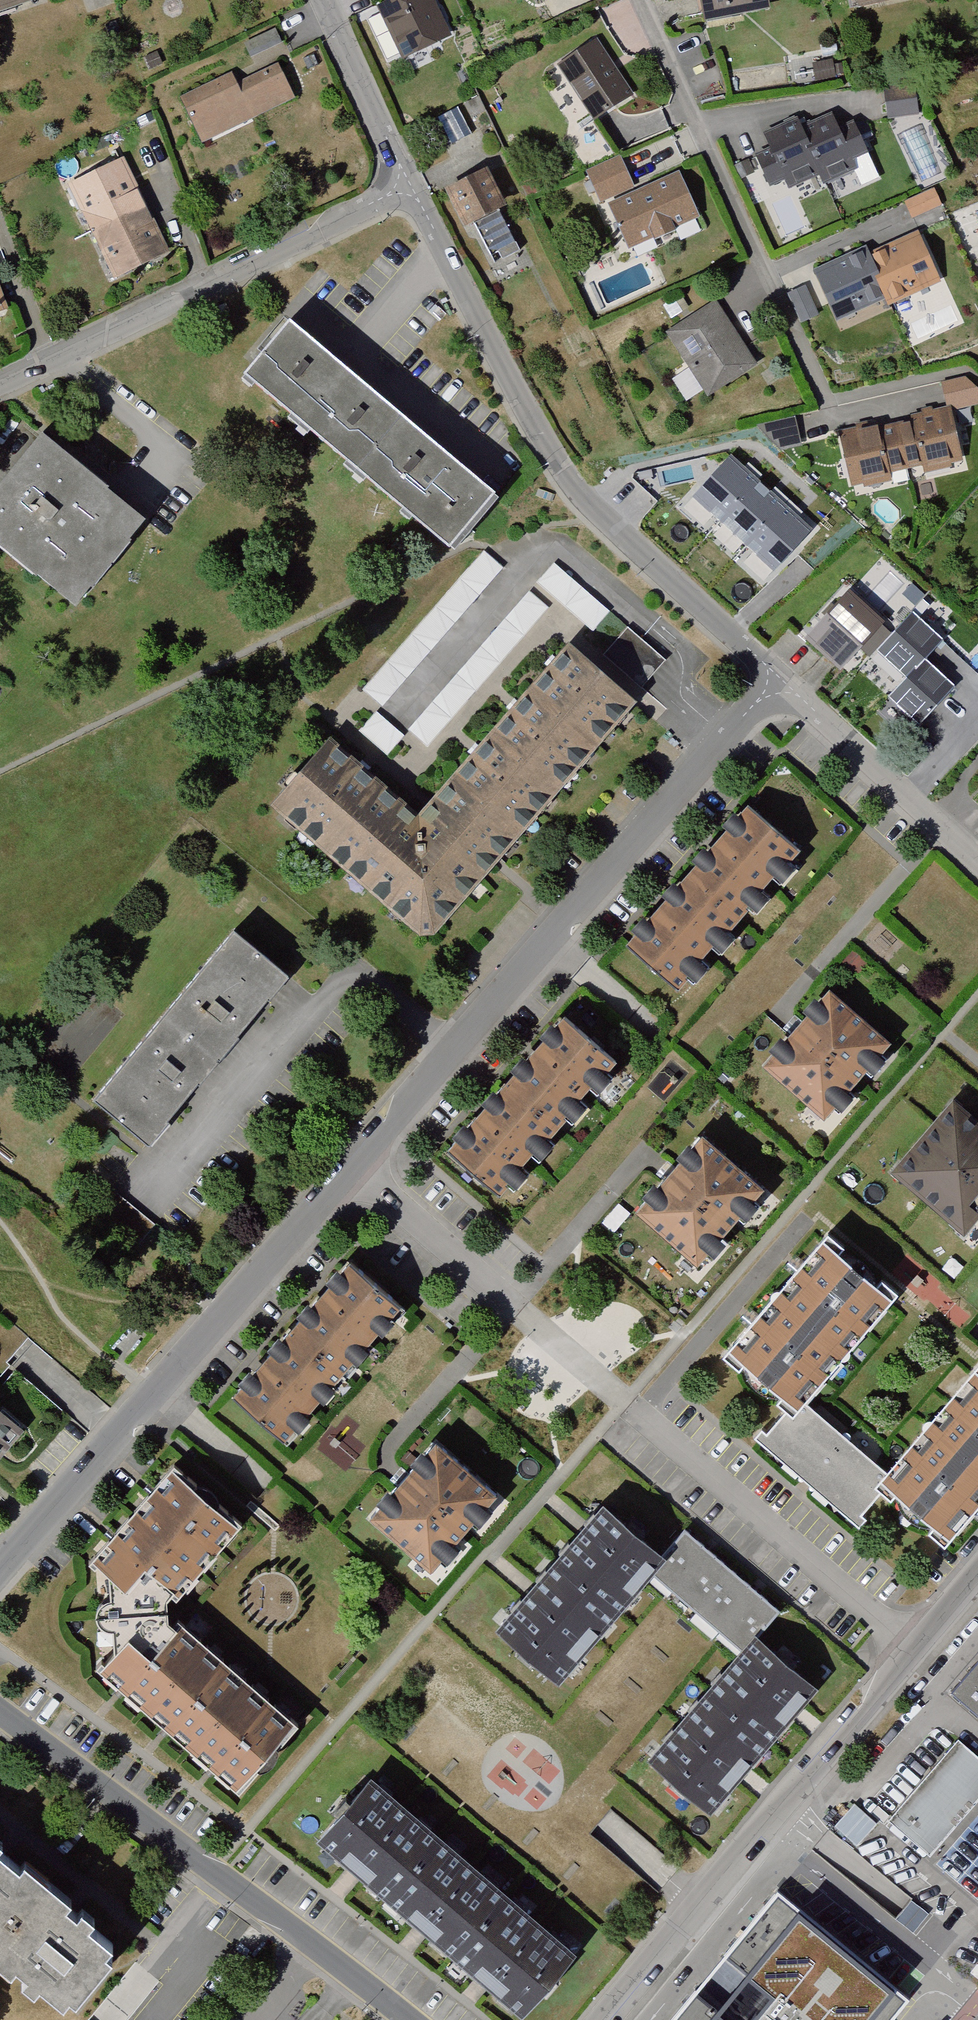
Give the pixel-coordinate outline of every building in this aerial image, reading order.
[(35,0),(0,0),(0,12),(35,0)] [(378,1),(403,54),(452,30),(437,0),(380,0),(378,1)] [(701,28),(767,17),(764,0),(696,0),(701,28)] [(851,13),(914,0),(848,0),(851,13)] [(250,33),(242,37),(245,46),(254,43),(250,33)] [(600,33),(562,59),(601,116),(639,90),(600,33)] [(296,90),(278,54),(234,76),(229,64),(178,90),(197,128),(234,110),(238,119),(296,90)] [(487,108),(480,94),(467,100),(475,115),(487,108)] [(889,115),(920,108),(917,95),(886,102),(889,115)] [(459,137),(446,111),(434,117),(447,143),(459,137)] [(823,183),(827,192),(861,176),(857,168),(871,161),(857,130),(841,137),(834,121),(801,136),(823,183)] [(791,197),(823,183),(801,136),(797,127),(763,143),(769,157),(755,163),(768,191),(785,183),(791,197)] [(144,196),(122,150),(66,177),(88,223),(144,196)] [(623,154),(591,168),(605,200),(637,185),(623,154)] [(508,207),(490,168),(447,189),(466,228),(477,223),(497,263),(522,251),(502,210),(508,207)] [(685,170),(615,201),(635,247),(659,236),(661,240),(683,231),(681,227),(706,216),(685,170)] [(168,246),(144,196),(88,223),(113,273),(168,246)] [(923,231),(943,283),(977,270),(977,210),(923,231)] [(723,300),(673,331),(714,399),(765,369),(723,300)] [(498,498),(290,321),(245,373),(453,550),(498,498)] [(964,448),(953,401),(900,413),(911,460),(964,448)] [(911,460),(900,413),(840,426),(851,473),(911,460)] [(34,424),(0,466),(0,548),(71,606),(145,515),(34,424)] [(766,580),(817,529),(736,448),(676,508),(701,533),(715,518),(750,553),(744,558),(766,580)] [(554,559),(536,579),(591,629),(609,608),(554,559)] [(897,625),(848,584),(807,632),(843,662),(860,642),(874,653),(897,625)] [(529,588),(407,727),(426,743),(547,604),(529,588)] [(430,800),(420,812),(335,740),(271,809),(426,940),(496,858),(633,697),(567,640),(430,800)] [(359,728),(386,752),(403,732),(376,709),(359,728)] [(806,845),(750,798),(689,869),(745,917),(806,845)] [(745,917),(689,869),(629,940),(685,987),(745,917)] [(295,979),(236,930),(90,1107),(123,1135),(149,1156),(295,979)] [(899,1045),(834,990),(801,1029),(766,1069),(831,1125),(899,1045)] [(620,1051),(564,1004),(504,1076),(560,1123),(620,1051)] [(560,1123),(504,1076),(444,1147),(500,1194),(560,1123)] [(954,1097),(890,1169),(962,1232),(977,1213),(977,1118),(954,1097)] [(775,1187),(710,1132),(681,1166),(668,1181),(642,1211),(707,1267),(775,1187)] [(154,1222),(114,1190),(98,1210),(138,1242),(154,1222)] [(773,1290),(846,1351),(896,1292),(823,1231),(773,1290)] [(404,1302),(345,1254),(285,1327),(344,1375),(404,1302)] [(796,1409),(804,1400),(846,1351),(773,1290),(739,1329),(724,1347),(796,1409)] [(344,1375),(285,1327),(226,1399),(285,1447),(344,1375)] [(977,1462),(977,1376),(935,1426),(977,1462)] [(886,1484),(893,1476),(804,1400),(796,1409),(765,1446),(854,1521),(886,1484)] [(0,1410),(0,1445),(17,1425),(0,1410)] [(351,1429),(324,1424),(318,1455),(346,1460),(351,1429)] [(935,1426),(893,1476),(886,1484),(958,1546),(977,1523),(977,1462),(935,1426)] [(505,1500),(440,1443),(413,1475),(400,1490),(368,1526),(434,1583),(446,1569),(439,1563),(452,1549),(458,1554),(480,1528),(475,1523),(487,1508),(493,1514),(505,1500)] [(240,1521),(169,1458),(126,1505),(198,1569),(240,1521)] [(652,1569),(665,1553),(599,1496),(578,1521),(549,1555),(615,1612),(652,1569)] [(174,1595),(198,1569),(126,1505),(83,1555),(101,1571),(115,1583),(135,1560),(161,1584),(174,1595)] [(699,1609),(735,1567),(687,1527),(665,1553),(652,1569),(699,1609)] [(553,1684),(615,1612),(549,1555),(525,1583),(487,1627),(553,1684)] [(164,1636),(161,1584),(135,1560),(115,1583),(101,1571),(105,1654),(118,1639),(143,1660),(164,1636)] [(783,1608),(735,1567),(699,1609),(747,1650),(760,1635),(783,1608)] [(204,1645),(177,1621),(164,1636),(143,1660),(118,1639),(105,1654),(90,1671),(142,1717),(204,1645)] [(826,1692),(760,1635),(747,1650),(710,1694),(776,1750),(826,1692)] [(251,1685),(204,1645),(142,1717),(188,1757),(251,1685)] [(955,1692),(977,1712),(977,1665),(955,1692)] [(300,1728),(251,1685),(188,1757),(238,1800),(300,1728)] [(776,1750),(710,1694),(649,1764),(716,1821),(776,1750)] [(888,1818),(930,1854),(977,1799),(977,1753),(959,1736),(888,1818)] [(435,1836),(361,1774),(306,1839),(380,1901),(435,1836)] [(851,1801),(835,1826),(861,1842),(876,1816),(851,1801)] [(506,1896),(435,1836),(380,1901),(452,1961),(506,1896)] [(36,1887),(0,1859),(0,1935),(36,1887)] [(777,1885),(665,2019),(891,2019),(911,1996),(777,1885)] [(36,1887),(0,1935),(0,1963),(75,2019),(125,1955),(71,1914),(36,1887)] [(506,1896),(452,1961),(522,2019),(530,2019),(581,1959),(506,1896)]
